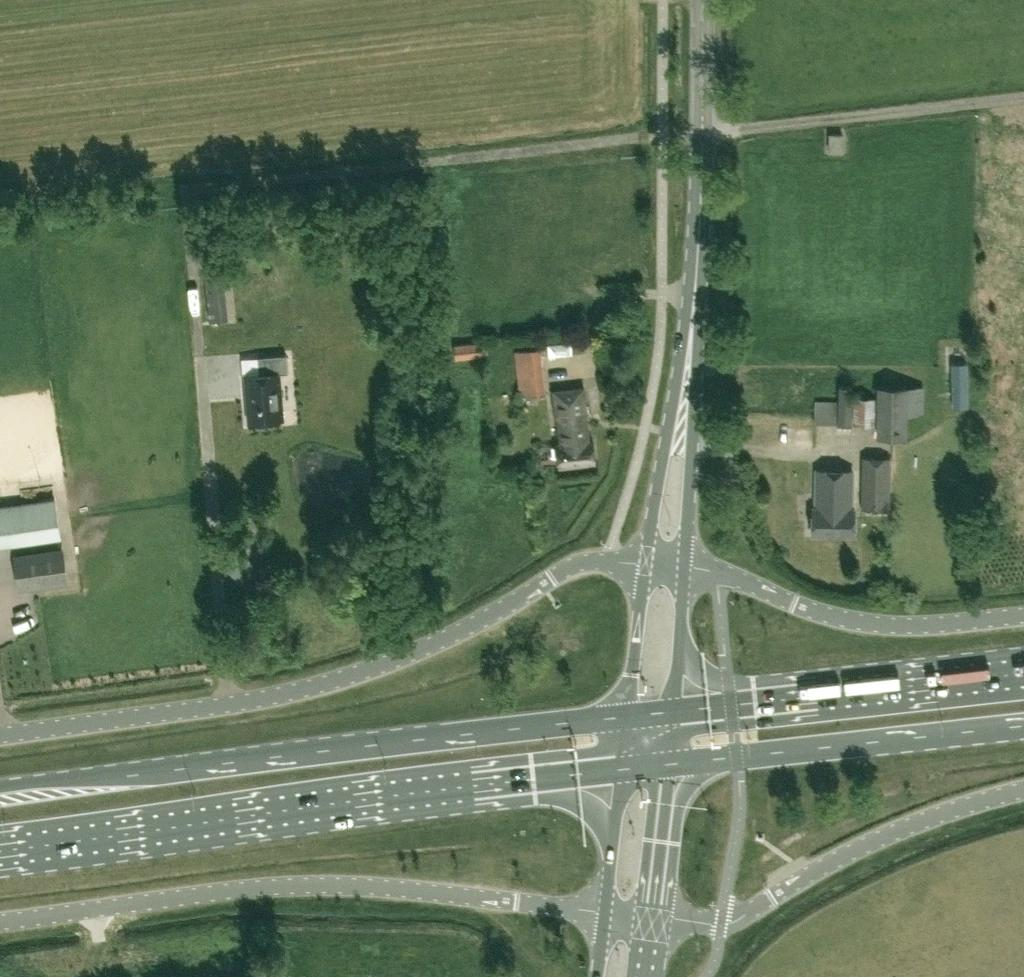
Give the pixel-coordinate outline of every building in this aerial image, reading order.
[(830,151),(842,151),(843,134),(831,134),(830,151)] [(204,271),(210,322),(228,320),(222,268),(204,271)] [(453,344),(455,359),(483,356),(483,353),(488,353),(487,340),(453,344)] [(544,392),(539,348),(515,351),(520,395),(544,392)] [(260,372),(246,374),(247,391),(249,391),(250,403),(248,403),(250,421),(283,418),(280,372),(289,371),(287,353),(258,356),(260,372)] [(952,361),(953,406),(968,406),(967,361),(952,361)] [(839,401),(816,400),(815,423),(852,424),(853,386),(840,385),(839,401)] [(879,386),(878,434),(907,435),(907,413),(923,413),(923,387),(879,386)] [(554,391),(560,443),(557,444),(559,466),(596,462),(593,439),(589,440),(583,387),(554,391)] [(855,395),(854,423),(872,424),(873,396),(855,395)] [(863,456),(862,509),(890,509),(891,457),(863,456)] [(854,534),(855,508),(852,508),(853,470),(817,469),(816,507),(813,507),(813,533),(854,534)] [(54,498),(0,506),(0,545),(60,537),(54,498)] [(62,550),(16,557),(20,589),(67,582),(62,550)] [(438,778),(439,787),(461,785),(460,776),(438,778)]
